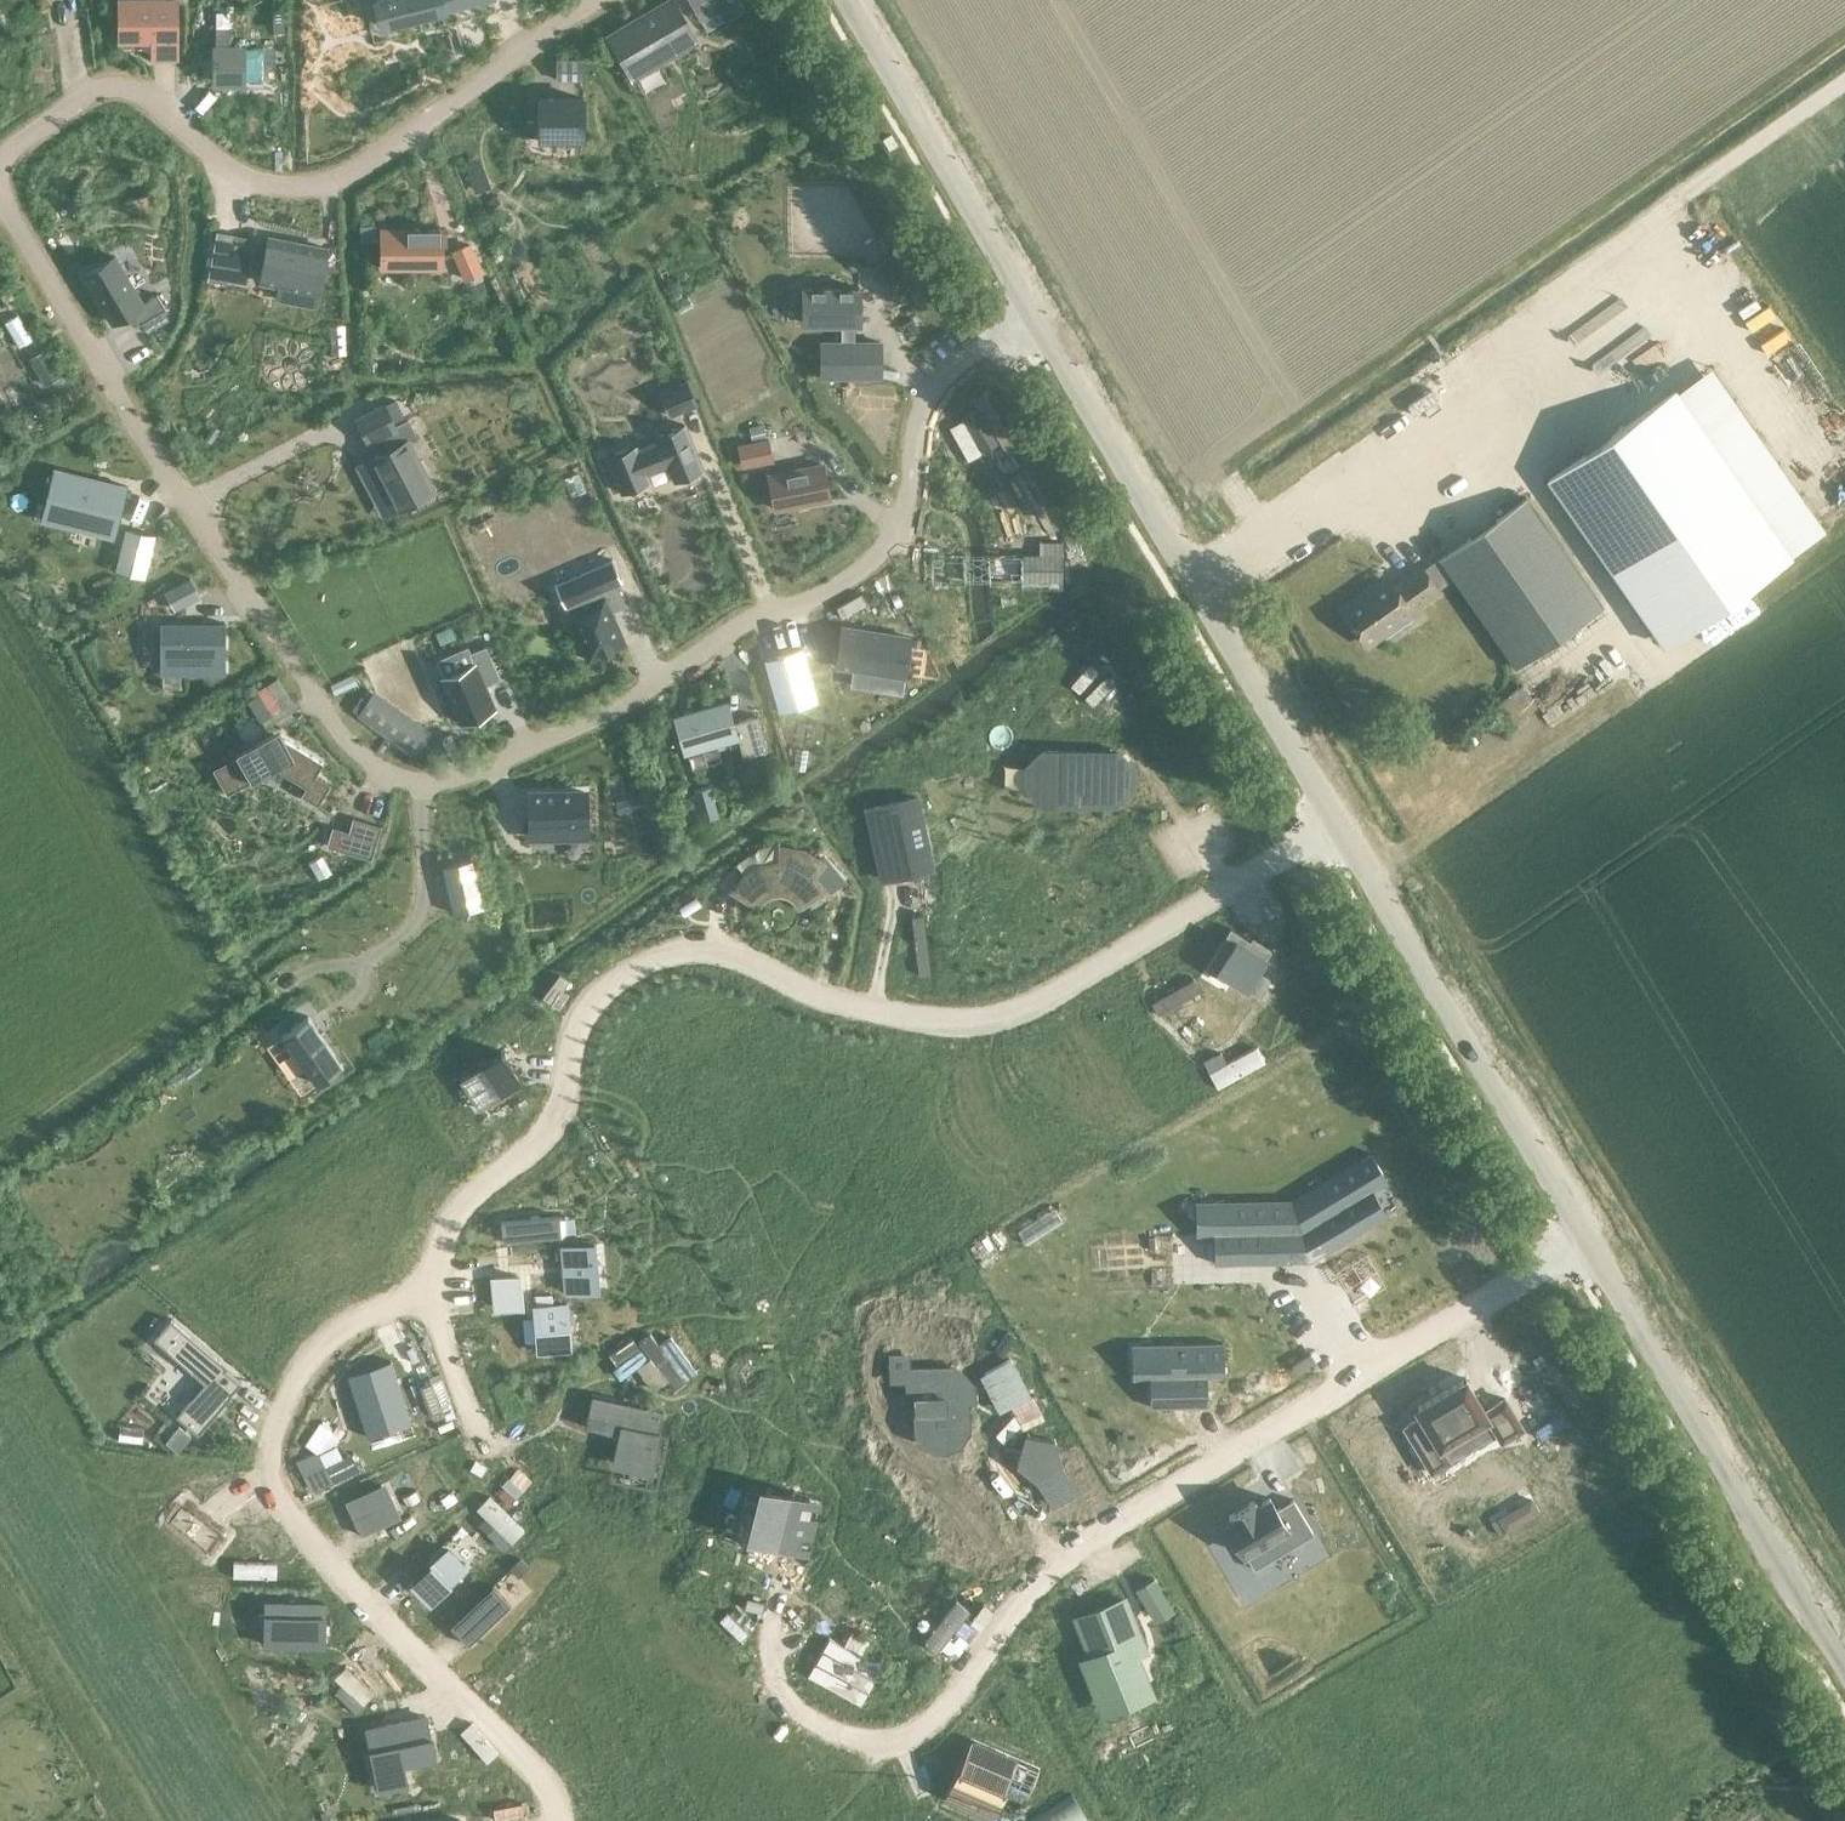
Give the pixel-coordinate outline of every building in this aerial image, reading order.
[(445,9),(443,0),(376,0),(383,25),(445,9)] [(607,30),(631,72),(694,36),(673,0),(658,0),(607,30)] [(743,0),(693,0),(711,31),(749,9),(743,0)] [(155,56),(175,56),(175,1),(122,1),(122,39),(155,39),(155,56)] [(243,48),(216,48),(216,80),(243,80),(243,48)] [(581,79),(581,59),(557,59),(557,79),(581,79)] [(541,120),(521,120),(521,137),(582,137),(582,98),(541,98),(541,120)] [(1828,116),(1829,130),(1844,128),(1844,114),(1828,116)] [(494,194),(482,206),(488,211),(499,199),(494,194)] [(441,228),(383,228),(383,267),(441,267),(441,228)] [(217,237),(209,275),(228,278),(231,264),(248,267),(254,239),(234,235),(234,240),(217,237)] [(269,237),(261,280),(318,291),(326,248),(269,237)] [(470,242),(451,250),(463,281),(483,272),(470,242)] [(116,255),(84,274),(113,322),(132,310),(139,323),(166,307),(158,293),(143,302),(116,255)] [(888,259),(871,269),(888,298),(905,288),(888,259)] [(796,287),(796,305),(803,305),(803,322),(860,322),(860,287),(796,287)] [(1835,303),(1837,318),(1844,317),(1844,302),(1835,303)] [(1731,336),(1736,349),(1759,339),(1753,327),(1731,336)] [(45,350),(31,359),(46,384),(60,376),(45,350)] [(1802,373),(1811,384),(1824,373),(1815,362),(1802,373)] [(1691,387),(1703,379),(1693,364),(1672,379),(1688,402),(1697,395),(1691,387)] [(661,392),(670,414),(697,403),(687,381),(661,392)] [(1674,393),(1552,479),(1665,641),(1787,555),(1674,393)] [(1796,429),(1817,415),(1810,404),(1789,419),(1796,429)] [(384,405),(359,419),(370,440),(383,434),(391,450),(409,441),(409,442),(418,437),(408,419),(395,426),(384,405)] [(608,456),(623,492),(650,480),(646,472),(669,462),(676,480),(703,469),(684,424),(657,435),(659,440),(637,449),(635,445),(608,456)] [(768,440),(739,446),(743,465),(772,459),(768,440)] [(409,441),(374,459),(399,506),(433,488),(409,441)] [(1344,466),(1366,451),(1360,441),(1337,457),(1344,466)] [(1734,466),(1741,477),(1763,463),(1756,452),(1734,466)] [(822,464),(770,474),(776,508),(829,497),(822,464)] [(53,467),(40,519),(116,538),(129,485),(53,467)] [(1748,486),(1760,505),(1783,491),(1770,471),(1748,486)] [(1364,594),(1343,609),(1368,644),(1413,612),(1411,609),(1439,591),(1432,582),(1448,570),(1515,666),(1603,605),(1527,497),(1440,558),(1424,569),(1422,566),(1394,585),(1392,581),(1367,599),(1364,594)] [(1788,543),(1809,525),(1796,510),(1775,528),(1788,543)] [(157,534),(126,527),(116,569),(146,576),(157,534)] [(978,579),(1023,579),(1023,571),(1030,571),(1030,562),(1023,562),(1023,555),(990,555),(931,555),(931,579),(965,579),(978,579)] [(557,583),(555,583),(556,585),(558,585),(566,603),(564,604),(565,606),(566,605),(568,604),(570,610),(567,611),(589,659),(626,643),(611,609),(625,603),(616,583),(621,581),(623,581),(622,579),(621,579),(613,561),(614,560),(613,558),(612,559),(557,583)] [(201,595),(191,578),(166,592),(175,609),(201,595)] [(160,623),(160,671),(226,671),(226,623),(160,623)] [(843,627),(837,665),(899,675),(905,636),(843,627)] [(442,678),(461,722),(495,707),(486,685),(501,678),(486,645),(469,652),(474,663),(442,678)] [(802,648),(765,658),(779,710),(816,699),(802,648)] [(728,700),(674,716),(685,754),(739,738),(744,756),(768,750),(758,715),(734,721),(728,700)] [(431,732),(419,723),(401,748),(414,757),(431,732)] [(215,765),(229,790),(277,764),(308,783),(303,791),(320,802),(332,781),(317,772),(325,759),(286,736),(281,725),(238,748),(240,751),(215,765)] [(1027,765),(1027,785),(1042,801),(1118,803),(1134,788),(1134,767),(1119,751),(1043,750),(1027,765)] [(709,785),(694,789),(703,819),(718,815),(709,785)] [(531,792),(532,836),(585,835),(585,791),(531,792)] [(917,797),(867,807),(882,877),(932,867),(917,797)] [(382,826),(354,818),(350,832),(333,827),(327,846),(372,859),(382,826)] [(746,873),(734,888),(752,898),(752,897),(760,889),(768,884),(778,882),(789,884),(798,889),(805,897),(805,898),(823,888),(811,873),(817,866),(799,855),(789,853),(787,863),(779,861),(761,864),(746,873)] [(473,858),(444,865),(455,912),(484,906),(473,858)] [(1230,927),(1207,963),(1258,995),(1270,977),(1258,969),(1269,952),(1230,927)] [(293,1053),(295,1052),(317,1083),(343,1065),(308,1015),(280,1035),(293,1053)] [(512,1042),(469,1072),(490,1101),(532,1071),(512,1042)] [(1301,1194),(1204,1196),(1204,1228),(1222,1227),(1222,1256),(1318,1254),(1395,1208),(1380,1184),(1395,1175),(1379,1147),(1301,1194)] [(563,1215),(510,1220),(511,1239),(565,1234),(563,1215)] [(594,1243),(561,1246),(565,1292),(598,1289),(594,1243)] [(519,1277),(495,1279),(497,1308),(522,1306),(519,1277)] [(567,1302),(534,1305),(538,1352),(571,1349),(567,1302)] [(171,1318),(154,1338),(205,1382),(177,1415),(199,1434),(233,1394),(232,1393),(241,1382),(219,1362),(220,1360),(171,1318)] [(1227,1351),(1135,1353),(1136,1385),(1154,1385),(1155,1414),(1211,1413),(1210,1384),(1228,1383),(1227,1351)] [(909,1355),(892,1356),(893,1379),(908,1378),(909,1389),(918,1388),(919,1423),(931,1434),(958,1433),(969,1421),(968,1377),(956,1365),(910,1367),(909,1355)] [(350,1374),(348,1375),(368,1436),(370,1436),(365,1421),(405,1408),(409,1423),(411,1422),(391,1361),(389,1361),(390,1363),(350,1376),(350,1374)] [(1421,1415),(1404,1425),(1432,1470),(1450,1460),(1441,1445),(1488,1417),(1501,1440),(1523,1427),(1505,1397),(1485,1409),(1465,1377),(1415,1407),(1421,1415)] [(591,1394),(584,1427),(617,1434),(611,1463),(642,1469),(639,1484),(641,1484),(657,1408),(591,1394)] [(191,1435),(179,1425),(166,1441),(177,1451),(191,1435)] [(1028,1438),(1017,1463),(1038,1481),(1053,1505),(1076,1490),(1062,1466),(1055,1440),(1028,1438)] [(378,1482),(342,1498),(359,1533),(394,1517),(378,1482)] [(755,1511),(747,1544),(778,1552),(780,1543),(810,1551),(822,1502),(805,1498),(779,1492),(773,1515),(755,1511)] [(1232,1519),(1226,1523),(1244,1552),(1245,1551),(1255,1568),(1314,1532),(1293,1498),(1277,1508),(1270,1497),(1257,1505),(1253,1499),(1229,1514),(1232,1519)] [(183,1503),(168,1522),(207,1551),(222,1532),(183,1503)] [(1503,1516),(1497,1519),(1504,1533),(1516,1526),(1512,1519),(1503,1516)] [(1497,1519),(1492,1522),(1500,1535),(1504,1533),(1497,1519)] [(448,1547),(414,1581),(431,1599),(465,1564),(448,1547)] [(1132,1578),(1132,1579),(1145,1599),(1144,1599),(1144,1600),(1145,1599),(1145,1600),(1145,1599),(1161,1589),(1161,1590),(1162,1590),(1161,1589),(1162,1589),(1161,1589),(1149,1569),(1149,1568),(1148,1568),(1148,1569),(1132,1578)] [(493,1585),(451,1625),(469,1644),(511,1604),(493,1585)] [(1078,1618),(1077,1618),(1078,1619),(1079,1619),(1087,1641),(1086,1641),(1087,1643),(1088,1642),(1093,1656),(1086,1659),(1085,1658),(1084,1658),(1084,1659),(1083,1660),(1084,1661),(1085,1661),(1089,1671),(1088,1671),(1088,1673),(1090,1672),(1097,1692),(1096,1692),(1097,1694),(1098,1693),(1098,1694),(1100,1694),(1099,1693),(1120,1684),(1120,1686),(1122,1685),(1121,1684),(1142,1676),(1142,1677),(1143,1676),(1143,1675),(1144,1675),(1144,1674),(1142,1674),(1135,1654),(1142,1651),(1143,1652),(1144,1652),(1144,1651),(1145,1650),(1144,1649),(1143,1649),(1139,1639),(1140,1639),(1140,1637),(1138,1638),(1133,1624),(1134,1624),(1134,1622),(1133,1623),(1124,1601),(1125,1600),(1124,1599),(1123,1600),(1123,1598),(1121,1599),(1122,1600),(1108,1605),(1108,1604),(1107,1605),(1107,1606),(1094,1611),(1094,1610),(1092,1611),(1093,1612),(1079,1617),(1079,1616),(1078,1616),(1078,1618)] [(266,1601),(265,1644),(324,1645),(325,1603),(266,1601)] [(427,1716),(366,1728),(379,1788),(408,1783),(403,1763),(435,1757),(427,1716)] [(971,1738),(947,1796),(992,1815),(1007,1783),(1029,1792),(1039,1768),(971,1738)] [(1030,1819),(1031,1820),(1090,1820),(1072,1793),(1030,1819)]
